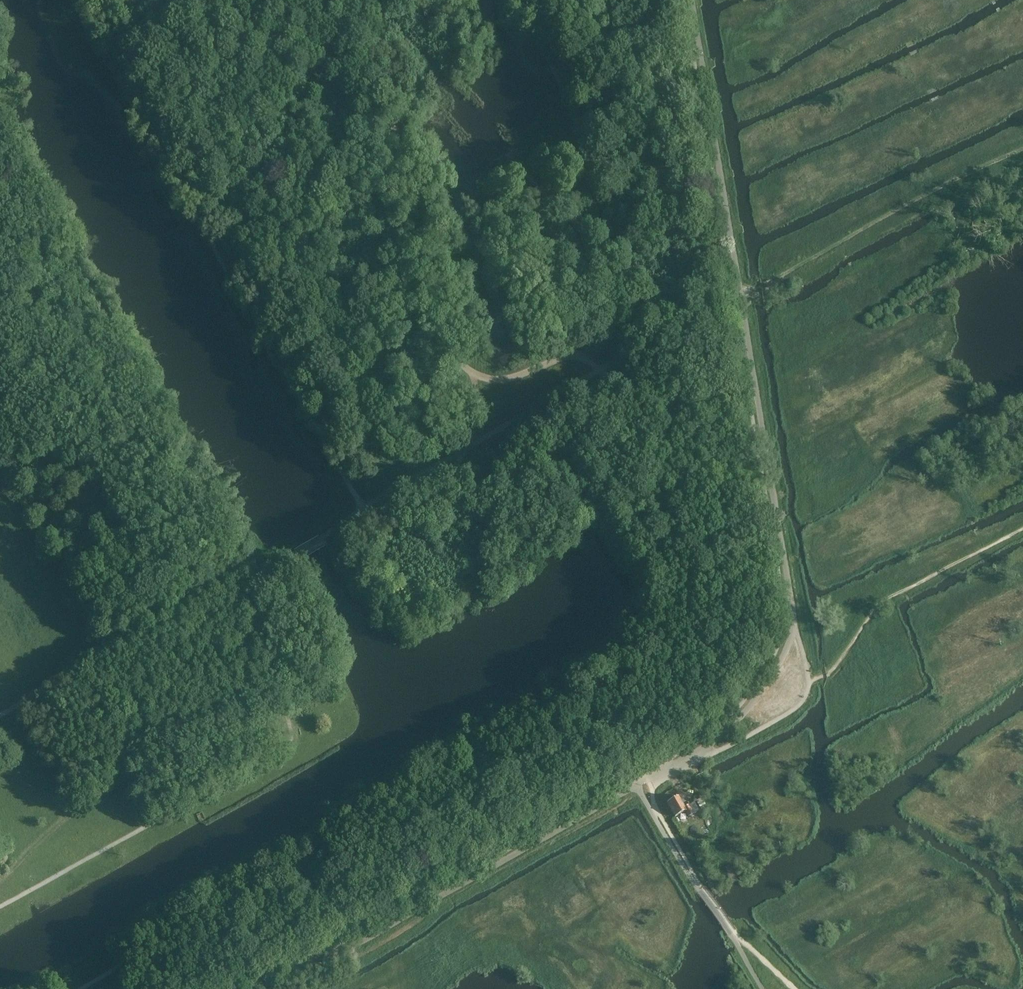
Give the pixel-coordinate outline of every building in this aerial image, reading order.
[(684,808),(678,797),(667,803),(675,817),(685,811),(689,816),(693,814),(688,805),(684,808)] [(701,798),(697,800),(702,808),(706,806),(701,798)]
